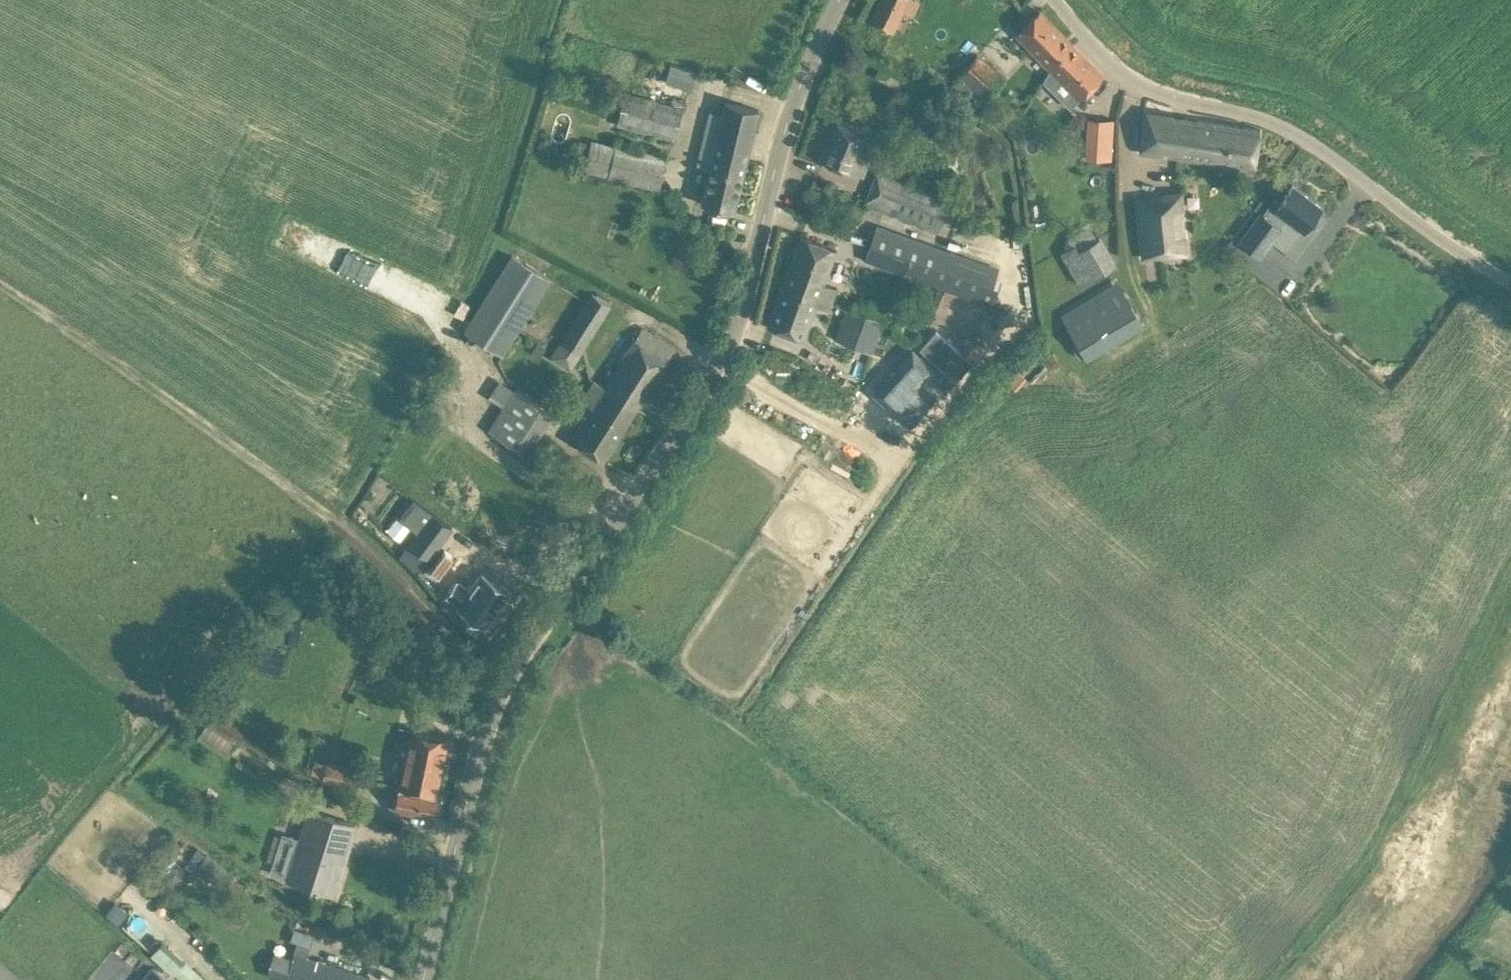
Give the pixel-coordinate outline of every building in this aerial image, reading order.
[(895,31),(905,8),(916,13),(922,0),(878,0),(870,20),(895,31)] [(1050,68),(1073,44),(1039,10),(1016,33),(1050,68)] [(1073,44),(1050,68),(1080,98),(1104,75),(1073,44)] [(977,54),(951,85),(966,98),(975,89),(986,98),(1004,77),(977,54)] [(690,88),(696,70),(671,61),(665,79),(690,88)] [(619,117),(617,125),(675,140),(684,107),(626,91),(619,117)] [(701,203),(715,206),(734,211),(759,109),(726,101),(701,203)] [(937,123),(945,110),(938,106),(930,119),(937,123)] [(1199,160),(1213,162),(1224,164),(1224,168),(1234,170),(1254,173),(1260,128),(1215,121),(1145,114),(1138,149),(1199,160)] [(1085,157),(1110,159),(1112,120),(1087,118),(1085,157)] [(821,161),(851,173),(867,133),(855,129),(837,121),(821,161)] [(616,144),(615,145),(589,139),(588,143),(579,141),(571,165),(582,169),(582,170),(608,176),(607,178),(659,190),(667,156),(616,144)] [(877,171),(865,201),(946,234),(958,204),(949,200),(877,171)] [(1258,214),(1237,242),(1260,261),(1273,244),(1275,241),(1287,251),(1302,232),(1308,236),(1320,220),(1314,216),(1321,207),(1292,185),(1278,204),(1272,199),(1260,215),(1258,214)] [(1183,251),(1178,190),(1134,194),(1138,254),(1183,251)] [(877,225),(865,259),(978,300),(990,266),(877,225)] [(836,249),(801,235),(767,325),(803,339),(815,305),(829,310),(837,288),(824,283),(836,249)] [(1077,245),(1062,253),(1079,282),(1113,263),(1100,239),(1080,250),(1077,245)] [(550,278),(512,255),(465,330),(502,353),(550,278)] [(1117,286),(1061,316),(1080,351),(1136,320),(1117,286)] [(592,292),(550,359),(568,371),(610,303),(592,292)] [(846,306),(835,339),(873,352),(884,319),(875,316),(880,302),(861,296),(856,310),(846,306)] [(641,326),(570,438),(604,459),(675,348),(641,326)] [(936,330),(920,348),(957,380),(973,362),(936,330)] [(923,385),(935,371),(912,350),(872,396),(909,430),(937,398),(923,385)] [(858,370),(851,382),(866,392),(873,380),(858,370)] [(513,388),(488,429),(527,453),(552,413),(513,388)] [(430,515),(409,544),(428,558),(449,530),(443,526),(430,515)] [(482,570),(469,588),(457,579),(445,595),(457,604),(456,605),(485,626),(511,590),(482,570)] [(207,719),(198,735),(230,752),(239,736),(207,719)] [(404,768),(441,776),(449,736),(412,728),(404,768)] [(249,755),(283,777),(288,770),(254,747),(249,755)] [(327,760),(322,779),(358,787),(362,768),(327,760)] [(436,795),(441,776),(404,768),(400,788),(399,787),(395,808),(433,816),(437,795),(436,795)] [(310,810),(288,878),(333,893),(355,824),(310,810)] [(227,878),(232,871),(213,858),(208,865),(227,878)] [(286,979),(368,979),(369,977),(350,971),(310,957),(314,946),(299,940),(295,951),(286,979)] [(219,978),(189,952),(175,969),(188,979),(217,979),(219,978)] [(151,965),(139,979),(169,979),(151,965)]
